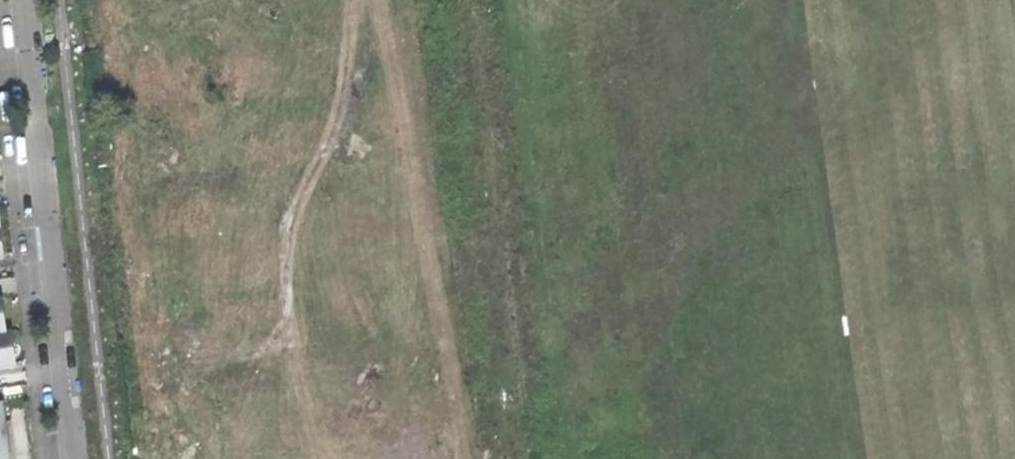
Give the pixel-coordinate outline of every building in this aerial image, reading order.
[(15,367),(13,347),(11,331),(5,332),(3,314),(1,299),(0,299),(0,369),(15,367)] [(3,404),(0,404),(0,458),(10,458),(3,404)]
